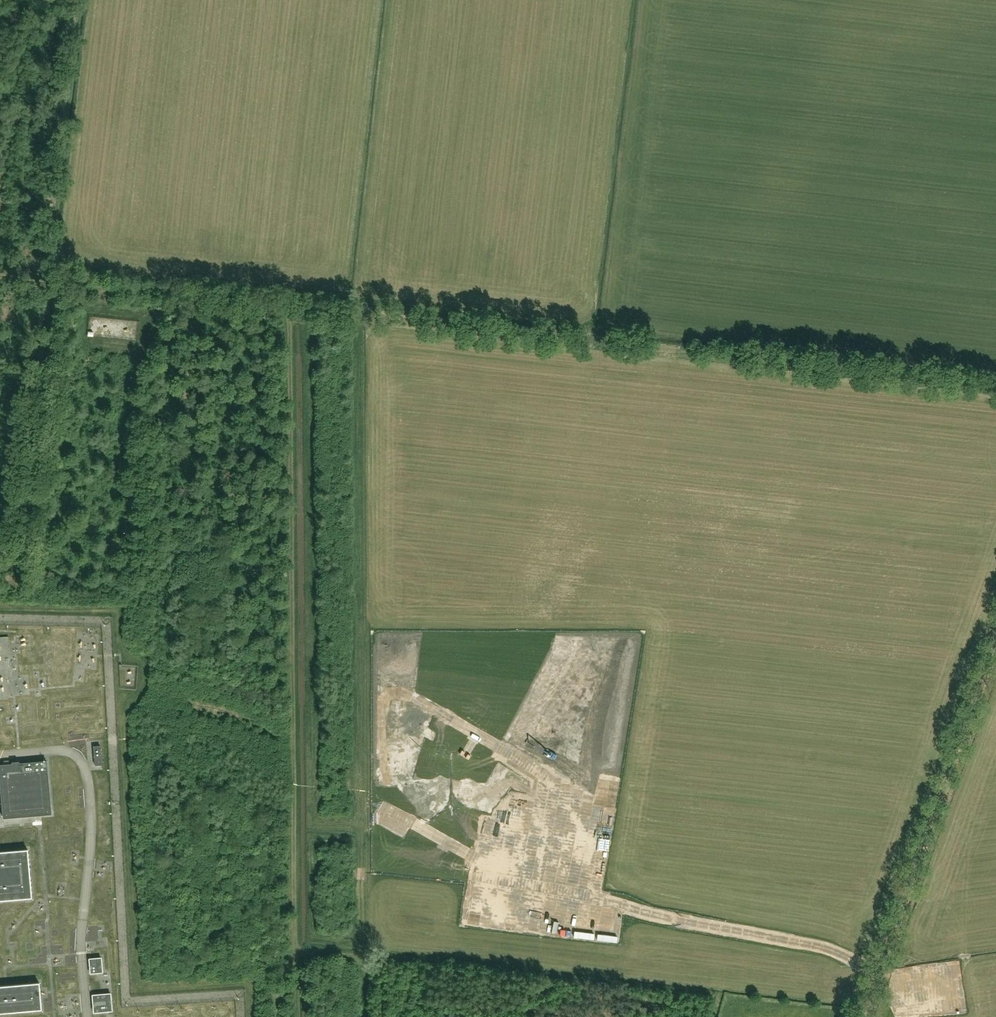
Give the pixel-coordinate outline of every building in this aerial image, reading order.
[(97,662),(93,636),(83,638),(86,663),(97,662)] [(13,639),(0,640),(0,673),(8,672),(9,678),(15,678),(13,639)] [(100,747),(93,748),(95,767),(101,766),(100,747)] [(3,819),(52,815),(47,761),(19,763),(19,761),(12,762),(12,764),(0,765),(0,786),(3,819)] [(32,898),(28,850),(0,852),(0,901),(32,898)] [(103,973),(102,957),(88,958),(90,974),(103,973)] [(0,986),(0,1014),(42,1010),(39,983),(0,986)] [(111,993),(92,995),(93,1013),(113,1012),(111,993)]
